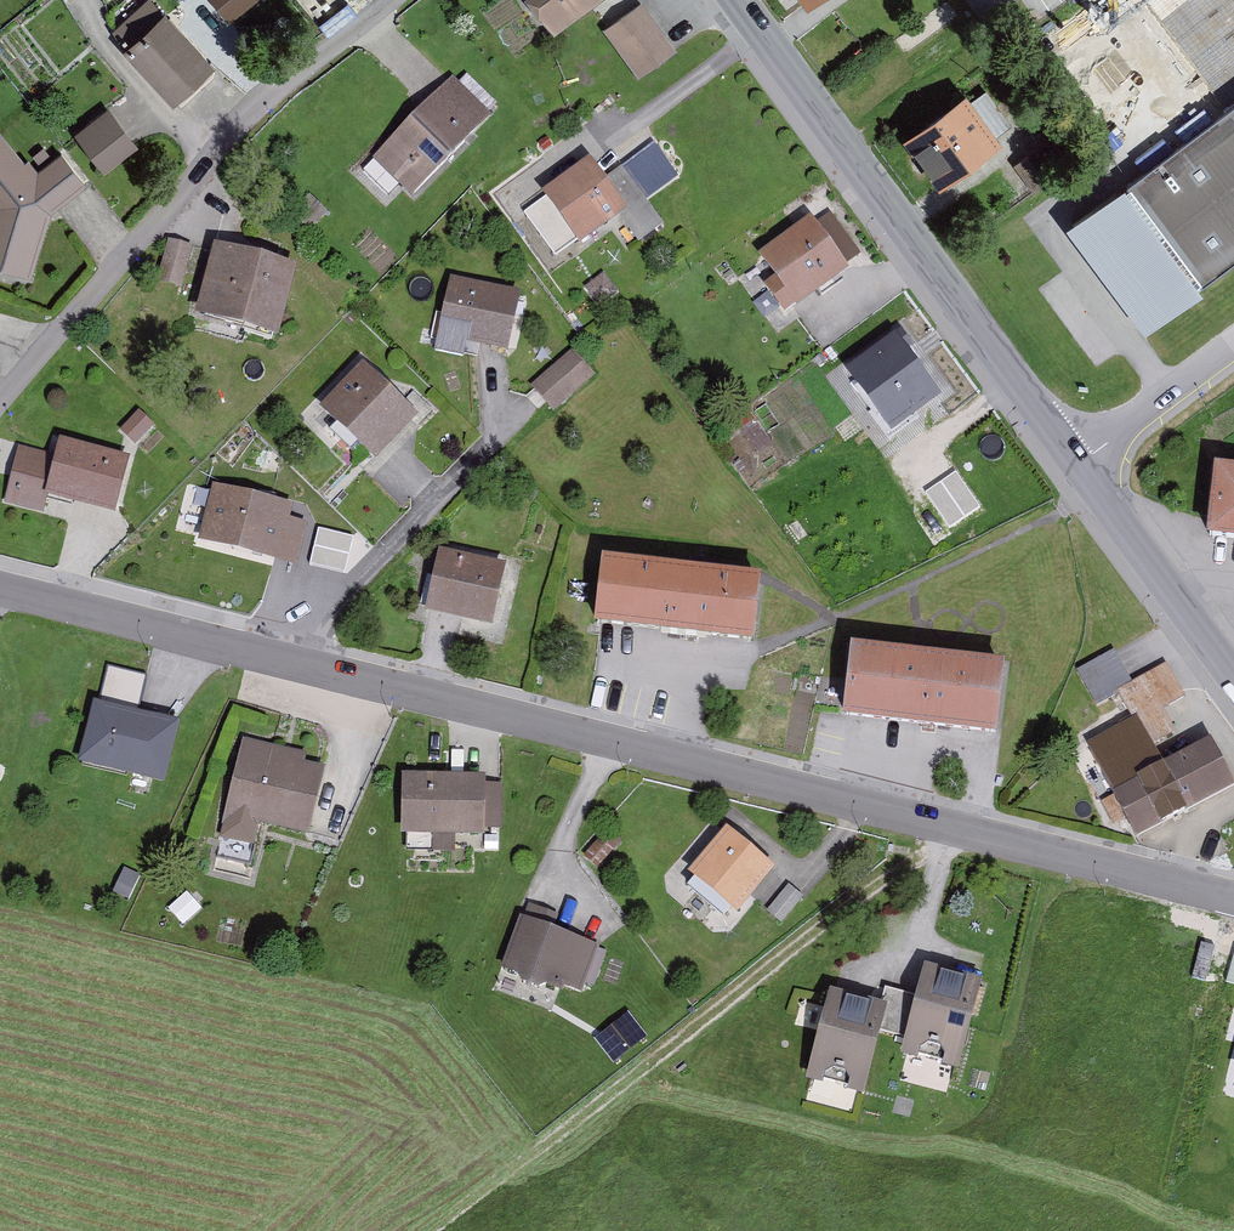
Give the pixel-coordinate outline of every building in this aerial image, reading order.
[(257,0),(211,0),(230,23),(257,0)] [(544,42),(593,0),(508,0),(544,42)] [(804,15),(825,0),(793,0),(804,15)] [(598,38),(632,85),(672,57),(638,9),(598,38)] [(163,26),(122,62),(165,111),(206,74),(163,26)] [(480,134),(436,92),(364,167),(407,209),(480,134)] [(892,143),(930,195),(997,146),(959,94),(892,143)] [(1060,231),(1134,332),(1233,258),(1233,99),(1060,231)] [(69,141),(95,174),(130,147),(104,113),(69,141)] [(29,279),(43,219),(83,187),(56,154),(19,184),(0,159),(0,270),(29,279)] [(618,172),(595,190),(577,167),(515,213),(553,265),(609,224),(631,255),(662,232),(618,172)] [(798,230),(743,272),(779,318),(833,275),(798,230)] [(170,236),(159,278),(184,284),(194,242),(170,236)] [(286,272),(203,251),(185,323),(269,343),(286,272)] [(515,295),(435,282),(424,348),(504,362),(515,295)] [(888,339),(829,378),(868,436),(927,398),(888,339)] [(545,417),(592,379),(567,350),(521,388),(545,417)] [(419,417),(362,365),(313,418),(370,470),(419,417)] [(11,450),(0,501),(0,503),(40,512),(42,502),(107,516),(118,463),(47,448),(45,457),(11,450)] [(1221,466),(1214,535),(1233,537),(1233,468),(1221,466)] [(951,525),(983,505),(959,468),(928,488),(951,525)] [(282,506),(202,489),(189,547),(287,568),(296,525),(279,522),(282,506)] [(319,526),(313,562),(345,568),(352,531),(319,526)] [(502,568),(428,553),(414,622),(488,637),(502,568)] [(751,585),(580,567),(573,628),(744,646),(751,585)] [(998,675),(825,651),(816,715),(990,739),(998,675)] [(1112,692),(1126,720),(1132,717),(1177,697),(1162,668),(1127,685),(1111,654),(1073,673),(1088,704),(1112,692)] [(105,690),(141,700),(148,672),(112,662),(105,690)] [(164,734),(86,711),(70,765),(149,788),(164,734)] [(1132,717),(1126,720),(1066,750),(1104,824),(1137,808),(1147,829),(1227,789),(1204,743),(1158,766),(1132,717)] [(319,767),(228,743),(202,840),(241,851),(248,826),(300,840),(319,767)] [(474,783),(397,778),(394,830),(471,835),(474,783)] [(767,873),(717,833),(680,879),(730,919),(767,873)] [(601,948),(515,921),(497,976),(583,1003),(601,948)] [(895,963),(875,1015),(867,1055),(948,1072),(970,981),(895,963)] [(867,1055),(875,1015),(812,1001),(793,1084),(855,1098),(867,1055)]
